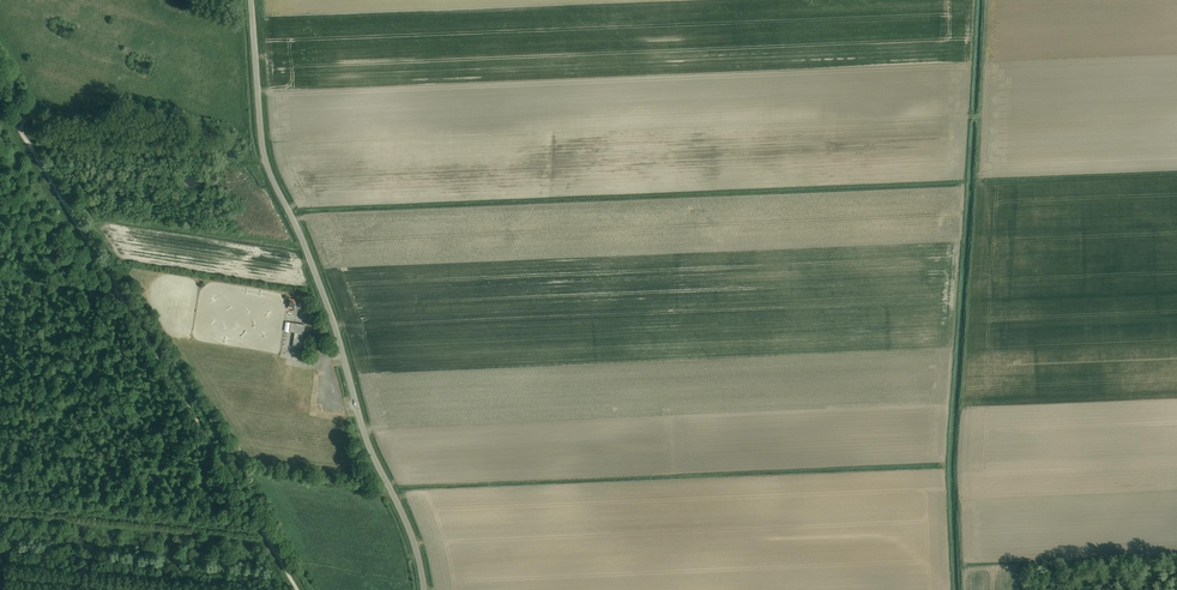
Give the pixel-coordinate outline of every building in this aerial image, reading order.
[(288,306),(287,308),(295,310),(295,307),(293,306),(293,302),(296,303),(296,300),(289,299),(289,301),(290,302),(289,306),(288,306)] [(291,323),(290,332),(295,333),(293,347),(302,348),(305,325),(291,323)]
